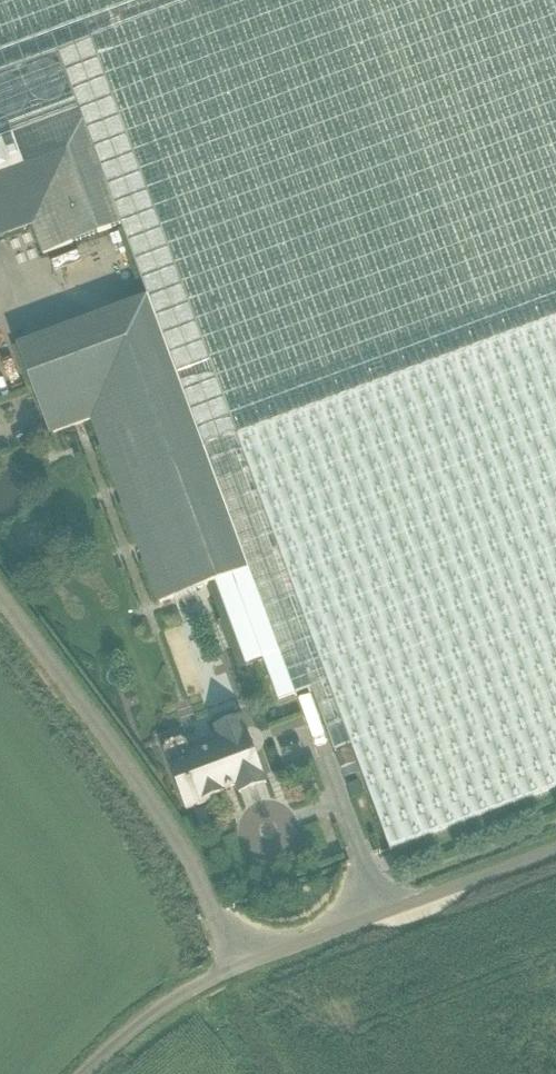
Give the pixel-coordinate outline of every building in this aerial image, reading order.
[(74,107),(118,225),(289,691),(306,685),(338,771),(356,764),(386,847),(555,784),(555,0),(0,0),(0,134),(74,107)] [(171,815),(261,780),(235,716),(204,728),(209,743),(183,753),(177,737),(146,750),(171,815)] [(294,796),(310,796),(310,777),(294,777),(294,796)]
